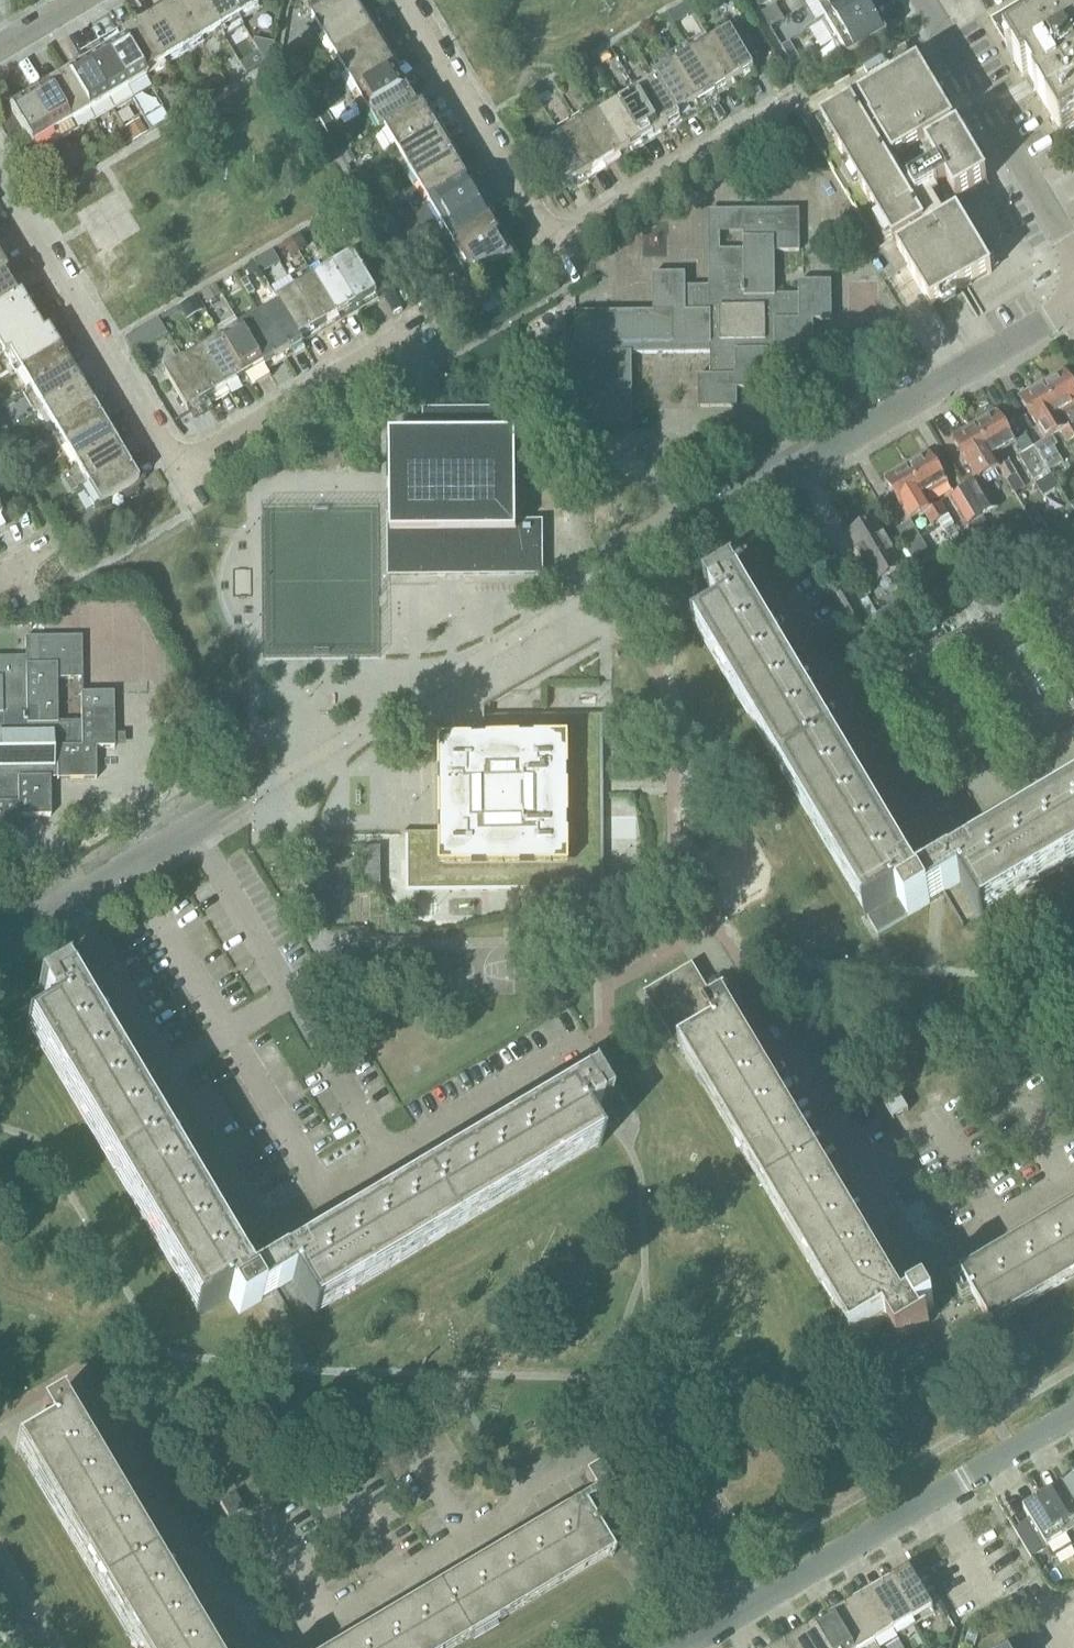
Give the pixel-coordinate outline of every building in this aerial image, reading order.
[(202,0),(182,0),(178,2),(201,41),(220,30),(202,0)] [(227,0),(202,0),(220,30),(238,19),(227,0)] [(238,19),(259,7),(255,0),(227,0),(238,19)] [(315,16),(313,18),(324,38),(363,15),(355,0),(343,0),(341,1),(340,0),(319,0),(309,6),(315,16)] [(760,8),(772,2),(771,0),(755,0),(760,8)] [(826,22),(862,0),(820,0),(815,3),(826,22)] [(866,0),(862,0),(826,22),(822,24),(833,43),(876,17),(872,10),(877,7),(873,0),(866,0)] [(991,21),(1008,50),(1007,50),(1024,79),(1025,80),(1027,79),(1028,78),(1061,135),(1062,136),(1073,129),(1073,0),(1026,0),(991,21)] [(201,41),(178,2),(159,13),(182,52),(201,41)] [(685,5),(669,15),(675,25),(691,15),(685,5)] [(762,14),(769,25),(780,19),(773,8),(762,14)] [(159,13),(140,25),(163,63),(182,52),(159,13)] [(336,57),(375,33),(363,15),(324,38),(336,57)] [(888,37),(876,17),(833,43),(844,61),(848,58),(849,60),(888,37)] [(163,63),(140,25),(121,36),(124,41),(146,80),(147,79),(144,74),(163,63)] [(732,33),(712,44),(735,83),(755,72),(749,62),(760,55),(747,32),(736,39),(732,33)] [(347,75),(386,52),(375,33),(336,57),(347,75)] [(146,80),(124,41),(104,52),(128,91),(146,80)] [(802,60),(791,41),(783,46),(794,65),(802,60)] [(712,44),(693,56),(716,95),(735,83),(712,44)] [(829,94),(797,113),(832,171),(881,254),(894,246),(906,266),(908,267),(909,270),(932,309),(933,308),(934,308),(941,303),(934,307),(931,301),(950,290),(957,285),(961,291),(954,295),(954,296),(962,291),(967,288),(968,287),(992,273),(958,216),(955,217),(956,218),(954,220),(946,207),(956,201),(988,183),(959,134),(957,135),(953,128),(954,127),(918,66),(917,67),(907,49),(906,48),(869,70),(829,94)] [(104,52),(85,64),(109,103),(128,91),(104,52)] [(358,94),(397,71),(386,52),(347,75),(358,94)] [(593,61),(598,69),(613,60),(609,52),(593,61)] [(693,56),(674,67),(697,106),(716,95),(693,56)] [(295,59),(286,65),(294,77),(303,72),(295,59)] [(847,73),(855,68),(851,60),(843,65),(847,73)] [(794,67),(800,76),(808,71),(803,62),(794,67)] [(85,64),(67,74),(90,114),(109,103),(85,64)] [(655,78),(658,83),(678,117),(697,106),(674,67),(655,78)] [(369,113),(408,90),(397,71),(358,94),(369,113)] [(90,114),(67,74),(48,86),(72,125),(90,114)] [(681,122),(678,117),(658,83),(639,94),(662,133),(681,122)] [(72,125),(48,86),(28,97),(52,137),(72,125)] [(538,95),(544,104),(554,97),(549,88),(538,95)] [(420,109),(419,109),(408,90),(369,113),(381,132),(385,130),(420,109)] [(662,133),(639,94),(620,105),(643,144),(662,133)] [(8,109),(9,110),(0,115),(0,120),(12,139),(23,133),(33,149),(52,137),(28,97),(8,109)] [(330,111),(325,102),(313,109),(318,118),(319,117),(328,112),(330,111)] [(643,144),(620,105),(601,117),(624,156),(643,144)] [(420,109),(385,130),(396,149),(436,126),(424,107),(420,109)] [(319,117),(329,135),(338,130),(328,112),(319,117)] [(624,156),(601,117),(582,128),(605,167),(624,156)] [(139,120),(124,129),(132,143),(147,134),(139,120)] [(447,145),(436,126),(396,149),(408,168),(447,145)] [(605,167),(582,128),(563,139),(586,178),(605,167)] [(330,137),(341,155),(352,148),(341,130),(330,137)] [(586,178),(563,139),(543,151),(566,190),(586,178)] [(458,164),(447,145),(408,168),(419,187),(458,164)] [(351,151),(343,156),(349,166),(358,161),(351,151)] [(469,183),(458,164),(419,187),(430,206),(469,183)] [(480,202),(469,183),(430,206),(441,225),(480,202)] [(363,192),(370,203),(380,197),(373,186),(363,192)] [(492,220),(480,202),(441,225),(453,244),(492,220)] [(376,214),(381,223),(391,217),(386,208),(376,214)] [(563,359),(549,360),(549,406),(557,406),(557,423),(576,423),(576,424),(615,423),(632,422),(632,392),(633,392),(632,354),(710,353),(710,375),(698,375),(699,409),(738,409),(737,390),(769,389),(768,353),(814,352),(814,321),(832,321),(832,282),(799,282),(799,294),(776,295),(775,252),(800,251),(800,210),(744,211),(744,233),(744,250),(721,251),(719,251),(720,287),(710,287),(686,287),(686,274),(654,275),(654,276),(655,276),(655,313),(654,313),(654,314),(644,314),(644,313),(642,313),(642,314),(616,314),(615,313),(614,313),(614,314),(577,315),(577,314),(576,314),(576,345),(563,345),(563,359)] [(503,239),(492,220),(453,244),(464,263),(503,239)] [(394,227),(386,231),(387,232),(392,241),(400,236),(394,227)] [(301,235),(292,240),(299,251),(301,250),(308,246),(301,235)] [(515,259),(503,239),(464,263),(476,282),(479,280),(515,259)] [(292,240),(284,245),(290,256),(299,251),(292,240)] [(355,256),(335,268),(358,307),(378,295),(355,256)] [(265,257),(256,263),(260,270),(261,271),(261,272),(271,266),(265,257)] [(0,260),(0,282),(10,276),(0,260)] [(256,263),(245,269),(250,277),(261,271),(260,270),(256,263)] [(335,268),(316,279),(339,318),(358,307),(335,268)] [(0,282),(0,308),(21,295),(10,276),(0,282)] [(248,279),(242,282),(250,296),(256,293),(248,279)] [(316,279),(297,291),(320,329),(339,318),(316,279)] [(292,281),(273,292),(277,299),(279,302),(278,302),(281,306),(301,341),(302,340),(320,329),(297,291),(292,281)] [(217,286),(203,294),(209,304),(223,296),(217,286)] [(21,295),(0,308),(0,333),(32,313),(21,295)] [(196,299),(181,307),(189,320),(203,311),(196,299)] [(280,307),(262,318),(285,357),(304,346),(301,341),(281,306),(280,307)] [(32,313),(0,333),(0,349),(5,357),(48,330),(48,329),(43,332),(32,313)] [(262,318),(243,329),(266,368),(285,357),(262,318)] [(237,320),(219,331),(220,333),(224,340),(247,379),(266,368),(243,329),(238,322),(237,320)] [(48,330),(5,357),(10,354),(21,374),(60,350),(48,330)] [(224,340),(205,352),(228,391),(247,379),(224,340)] [(528,357),(528,340),(518,340),(518,357),(528,357)] [(60,350),(21,374),(32,392),(71,368),(60,350)] [(205,352),(186,363),(209,402),(228,391),(205,352)] [(186,363),(166,374),(190,413),(209,402),(186,363)] [(82,387),(71,368),(32,392),(43,410),(82,387)] [(1043,385),(1073,436),(1073,385),(1066,371),(1055,378),(1053,375),(1045,380),(1046,383),(1043,385)] [(1043,385),(1040,386),(1039,384),(1029,390),(1031,392),(1021,398),(1045,439),(1035,446),(1053,476),(1059,487),(1073,478),(1063,462),(1055,448),(1059,446),(1053,436),(1060,432),(1067,443),(1073,439),(1073,436),(1043,385)] [(82,387),(43,410),(55,429),(93,406),(82,387)] [(105,425),(93,406),(55,429),(66,448),(105,425)] [(516,525),(516,467),(516,412),(425,413),(425,434),(390,435),(390,519),(390,575),(541,574),(540,525),(516,525)] [(978,423),(974,426),(1001,470),(1003,468),(995,455),(1016,443),(998,412),(986,419),(985,416),(977,421),(978,423)] [(116,444),(105,425),(66,448),(77,467),(116,444)] [(952,438),(971,470),(978,481),(968,487),(985,516),(1000,508),(984,480),(1000,470),(1001,470),(974,426),(971,428),(969,425),(961,430),(962,433),(952,438)] [(116,444),(77,467),(88,486),(127,462),(116,444)] [(1053,476),(1035,446),(1018,455),(1037,485),(1053,476)] [(909,464),(906,466),(925,497),(948,483),(929,452),(918,458),(917,457),(908,462),(909,464)] [(139,482),(127,462),(88,486),(100,505),(121,492),(126,500),(140,492),(135,484),(139,482)] [(1011,464),(1000,470),(1008,484),(1019,478),(1011,464)] [(925,497),(906,466),(903,468),(902,466),(893,471),(894,473),(884,479),(903,510),(925,497)] [(985,516),(968,487),(951,498),(968,526),(971,525),(984,517),(985,516)] [(942,503),(932,509),(939,521),(949,515),(942,503)] [(939,521),(932,509),(924,514),(931,526),(929,527),(940,546),(951,540),(939,521)] [(873,520),(849,534),(878,583),(902,569),(873,520)] [(906,547),(913,559),(928,550),(911,522),(896,531),(906,548),(906,547)] [(819,551),(793,566),(800,578),(810,572),(815,569),(831,595),(845,586),(840,577),(836,580),(826,563),(819,551)] [(866,905),(871,912),(866,915),(864,916),(865,917),(865,918),(865,917),(868,916),(878,934),(908,916),(930,903),(933,901),(944,894),(944,895),(963,927),(964,926),(963,924),(978,915),(979,915),(982,920),(983,919),(982,918),(979,913),(1073,856),(1073,798),(954,870),(951,864),(920,883),(914,886),(894,854),(866,806),(744,602),(750,598),(736,573),(735,574),(707,591),(707,592),(692,600),(691,601),(698,614),(705,624),(694,630),(694,631),(695,632),(695,633),(697,632),(702,629),(866,905)] [(882,621),(870,629),(847,589),(832,598),(854,637),(866,655),(867,656),(893,641),(893,640),(882,621)] [(878,614),(882,621),(893,640),(908,631),(893,605),(878,614)] [(19,834),(19,836),(20,836),(20,817),(21,817),(51,817),(50,779),(57,779),(57,780),(58,780),(58,779),(95,779),(95,780),(96,780),(96,749),(115,748),(115,747),(113,747),(113,735),(114,735),(114,732),(113,732),(112,695),(114,695),(114,694),(81,694),(82,711),(80,711),(81,722),(57,723),(56,679),(80,679),(79,638),(79,637),(26,638),(26,659),(1,659),(0,659),(0,835),(19,834)] [(401,834),(401,836),(410,836),(410,890),(600,888),(599,720),(485,720),(484,712),(483,712),(483,742),(442,742),(442,760),(441,760),(442,834),(401,834)] [(358,887),(380,887),(380,877),(380,847),(358,847),(358,878),(358,887)] [(927,1296),(900,1311),(722,1012),(728,1008),(728,1007),(720,1011),(693,966),(645,994),(679,1053),(681,1052),(683,1055),(682,1056),(682,1057),(689,1053),(858,1337),(851,1341),(852,1342),(886,1321),(899,1343),(930,1324),(926,1316),(936,1310),(927,1296)] [(37,991),(21,1000),(26,1009),(34,1024),(26,1028),(24,1030),(25,1032),(27,1031),(28,1030),(33,1027),(202,1311),(197,1314),(196,1315),(196,1316),(197,1316),(226,1298),(228,1297),(229,1297),(239,1315),(261,1301),(273,1295),(274,1294),(293,1325),(294,1324),(293,1322),(309,1312),(312,1317),(313,1319),(313,1318),(315,1318),(316,1317),(314,1315),(312,1311),(594,1142),(598,1149),(599,1148),(600,1148),(594,1137),(609,1128),(617,1124),(616,1122),(607,1107),(608,1107),(590,1078),(582,1083),(566,1093),(570,1099),(565,1102),(488,1148),(285,1268),(282,1263),(251,1281),(245,1285),(225,1253),(203,1215),(75,1001),(66,986),(73,982),(72,981),(71,981),(66,973),(36,990),(37,991)] [(909,1111),(900,1096),(885,1105),(894,1120),(909,1111)] [(966,1280),(962,1274),(961,1274),(994,1330),(995,1329),(991,1323),(1073,1273),(1073,1215),(966,1280)] [(15,1453),(16,1454),(23,1450),(140,1647),(197,1647),(186,1628),(65,1426),(55,1410),(54,1409),(40,1417),(49,1432),(15,1453)] [(584,1479),(597,1502),(612,1492),(599,1470),(584,1479)] [(1064,1488),(1073,1505),(1073,1482),(1064,1488)] [(1064,1488),(1044,1500),(1068,1539),(1073,1535),(1073,1505),(1064,1488)] [(235,1496),(220,1505),(229,1520),(244,1511),(235,1496)] [(1068,1539),(1044,1500),(1024,1512),(1048,1551),(1068,1539)] [(612,1558),(613,1557),(584,1508),(349,1647),(446,1647),(608,1551),(612,1558)] [(910,1571),(890,1583),(914,1621),(941,1605),(921,1571),(913,1576),(910,1571)] [(914,1621),(890,1583),(872,1594),(896,1632),(914,1621)] [(896,1632),(872,1594),(854,1605),(878,1643),(896,1632)] [(835,1616),(854,1647),(870,1647),(878,1643),(854,1605),(835,1616)] [(817,1627),(830,1647),(854,1647),(835,1616),(817,1627)] [(981,1628),(971,1625),(965,1642),(975,1646),(981,1628)] [(798,1639),(804,1647),(830,1647),(817,1627),(798,1639)] [(783,1647),(804,1647),(798,1639),(783,1647)]
